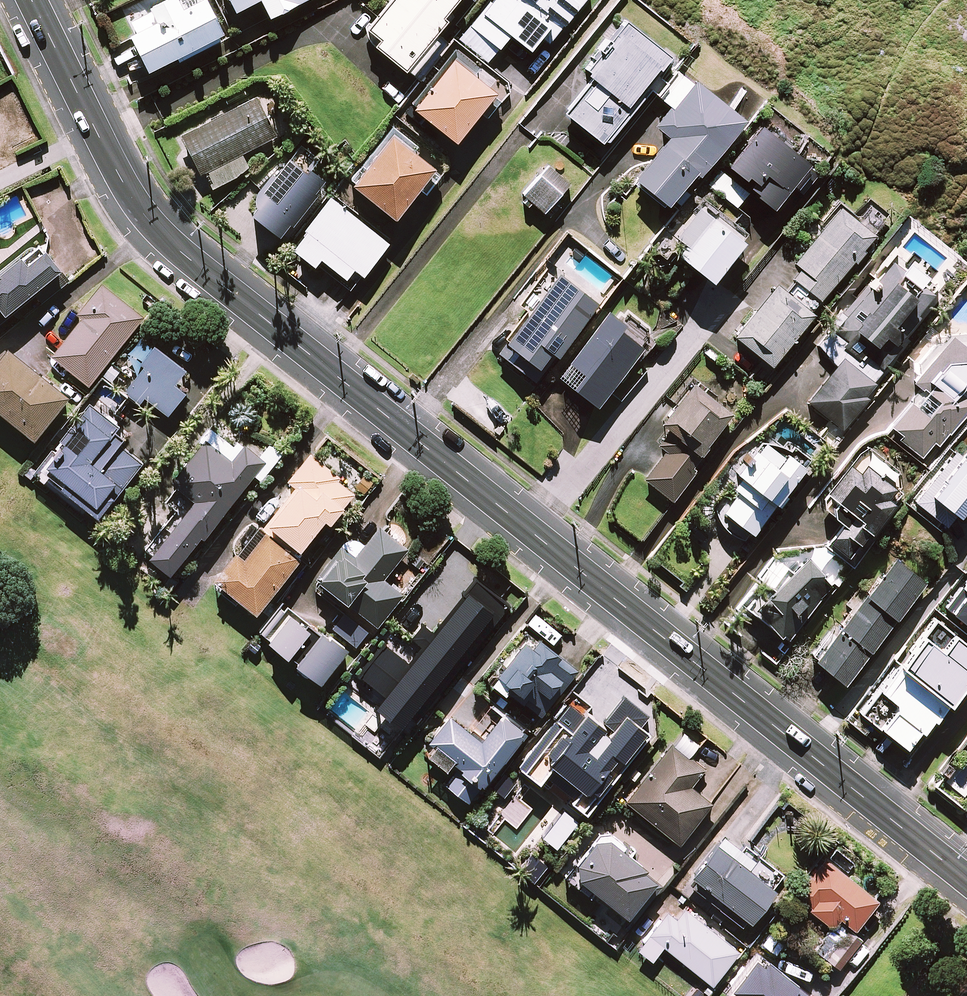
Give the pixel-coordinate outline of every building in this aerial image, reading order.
[(152,3),(160,21),(134,32),(150,69),(228,34),(213,0),(160,0),(152,3)] [(238,9),(256,0),(234,0),(238,9)] [(272,15),(303,0),(265,0),(272,15)] [(330,116),(359,139),(471,0),(423,0),(393,37),(348,1),(324,31),(361,61),(342,84),(350,91),(330,116)] [(473,25),(501,48),(513,33),(532,48),(542,36),(550,42),(585,0),(494,0),(473,25)] [(673,57),(626,21),(588,69),(595,74),(581,92),(573,87),(498,183),(545,220),(673,57)] [(416,106),(458,141),(481,112),(498,91),(456,56),(416,106)] [(747,121),(681,66),(658,93),(672,104),(657,123),(671,135),(637,176),(670,203),(699,167),(704,171),(747,121)] [(278,135),(257,96),(183,136),(212,189),(250,168),(242,154),(278,135)] [(775,207),(794,183),(813,162),(766,122),(731,164),(754,183),(751,186),(775,207)] [(438,167),(395,132),(355,182),(397,217),(438,167)] [(319,160),(303,145),(265,188),(271,193),(256,210),(281,232),(324,182),(311,170),(319,160)] [(751,192),(722,168),(708,184),(738,209),(751,192)] [(389,242),(333,198),(295,247),(316,264),(322,256),(348,277),(343,283),(351,290),(357,282),(349,276),(356,268),(364,274),(389,242)] [(745,238),(702,204),(695,213),(687,207),(671,228),(689,242),(681,252),(715,278),(745,238)] [(843,206),(797,261),(803,267),(786,288),(777,281),(736,334),(774,364),(816,311),(813,309),(838,279),(841,281),(879,235),(843,206)] [(4,322),(39,294),(45,302),(73,279),(47,246),(29,260),(25,255),(0,275),(0,324),(4,322)] [(908,267),(893,255),(822,343),(837,364),(809,400),(841,426),(878,382),(873,378),(899,346),(896,344),(937,292),(923,281),(915,291),(899,278),(908,267)] [(600,304),(555,270),(542,287),(546,289),(499,351),(536,379),(557,353),(561,356),(600,304)] [(144,317),(102,284),(80,312),(85,316),(53,355),(90,384),(144,317)] [(627,324),(610,311),(562,374),(600,404),(645,346),(623,329),(627,324)] [(966,389),(966,344),(954,333),(912,384),(920,391),(889,428),(926,460),(966,411),(966,396),(963,393),(966,389)] [(135,374),(124,388),(143,403),(148,397),(168,414),(186,392),(175,383),(187,368),(145,334),(121,363),(135,374)] [(0,358),(0,408),(36,437),(71,394),(10,345),(0,358)] [(734,410),(721,401),(730,390),(712,376),(704,387),(694,380),(663,421),(671,427),(659,443),(668,450),(646,478),(673,499),(696,468),(693,466),(734,410)] [(128,434),(92,404),(63,439),(66,442),(40,474),(61,492),(65,486),(101,516),(144,465),(120,445),(128,434)] [(198,440),(202,443),(173,480),(179,486),(166,502),(178,512),(147,551),(172,571),(201,536),(203,537),(264,460),(245,445),(241,450),(214,429),(210,426),(198,440)] [(731,484),(713,507),(721,522),(747,542),(808,462),(790,448),(786,454),(766,439),(731,484)] [(935,493),(959,511),(966,501),(966,452),(935,493)] [(271,523),(303,548),(327,516),(333,520),(357,490),(311,454),(290,481),(298,487),(271,523)] [(905,491),(866,461),(859,471),(849,463),(819,501),(844,520),(826,544),(854,566),(877,536),(873,533),(905,491)] [(345,548),(321,577),(350,601),(343,609),(370,632),(403,592),(384,576),(408,548),(382,526),(356,557),(345,548)] [(299,552),(267,527),(245,556),(239,552),(218,579),(259,611),(302,555),(299,552)] [(758,576),(776,592),(757,614),(787,639),(834,583),(820,571),(823,568),(807,554),(804,558),(792,548),(783,560),(776,554),(758,576)] [(926,581),(898,558),(818,658),(846,681),(926,581)] [(383,695),(376,704),(413,734),(514,606),(476,576),(432,632),(421,624),(411,637),(421,645),(407,663),(383,645),(358,676),(383,695)] [(946,609),(966,625),(966,582),(946,609)] [(347,648),(285,600),(261,632),(323,679),(347,648)] [(939,617),(882,687),(875,696),(864,710),(907,745),(922,726),(927,730),(966,681),(966,640),(939,617)] [(546,708),(577,671),(560,657),(564,652),(545,636),(537,646),(526,638),(491,680),(507,693),(515,683),(546,708)] [(483,737),(451,710),(429,737),(437,743),(430,752),(447,766),(454,758),(461,763),(446,782),(469,801),(485,781),(489,784),(529,734),(503,713),(483,737)] [(612,730),(589,712),(570,735),(561,728),(544,751),(537,745),(522,765),(542,781),(555,763),(584,786),(573,800),(586,810),(617,770),(606,761),(614,751),(624,758),(647,729),(626,713),(612,730)] [(699,743),(684,731),(629,802),(680,842),(711,803),(689,786),(703,768),(689,756),(699,743)] [(613,830),(602,832),(568,875),(591,894),(596,888),(634,918),(662,881),(644,866),(646,864),(624,847),(628,841),(613,830)] [(761,862),(725,834),(687,881),(725,911),(747,928),(777,890),(754,871),(761,862)] [(879,900),(828,858),(797,895),(833,925),(813,949),(827,961),(879,900)] [(741,950),(687,907),(677,919),(669,912),(646,940),(660,952),(665,946),(713,984),(741,950)] [(759,953),(729,992),(734,995),(816,995),(759,953)]
